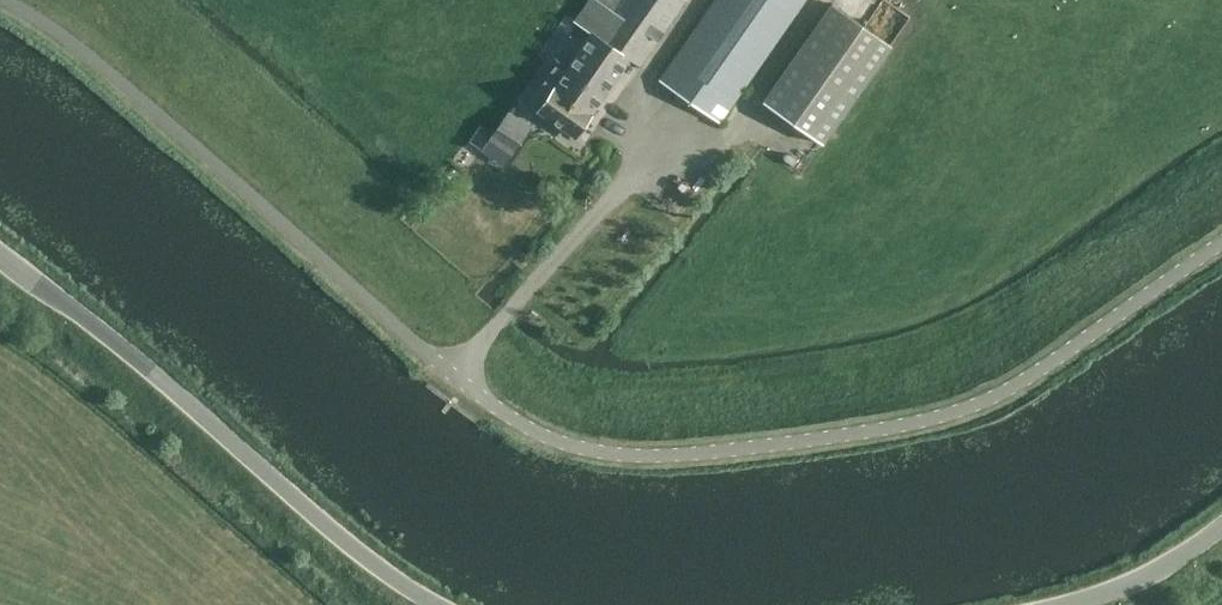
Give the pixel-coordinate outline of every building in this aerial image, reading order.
[(574,20),(592,32),(537,108),(574,135),(629,58),(639,65),(686,0),(588,0),(574,20)] [(660,79),(721,121),(805,0),(715,0),(660,79)] [(890,45),(831,3),(761,101),(820,143),(890,45)] [(489,137),(505,147),(514,153),(523,139),(498,122),(489,137)] [(505,147),(489,137),(488,138),(480,132),(471,146),(495,162),(505,147)]
